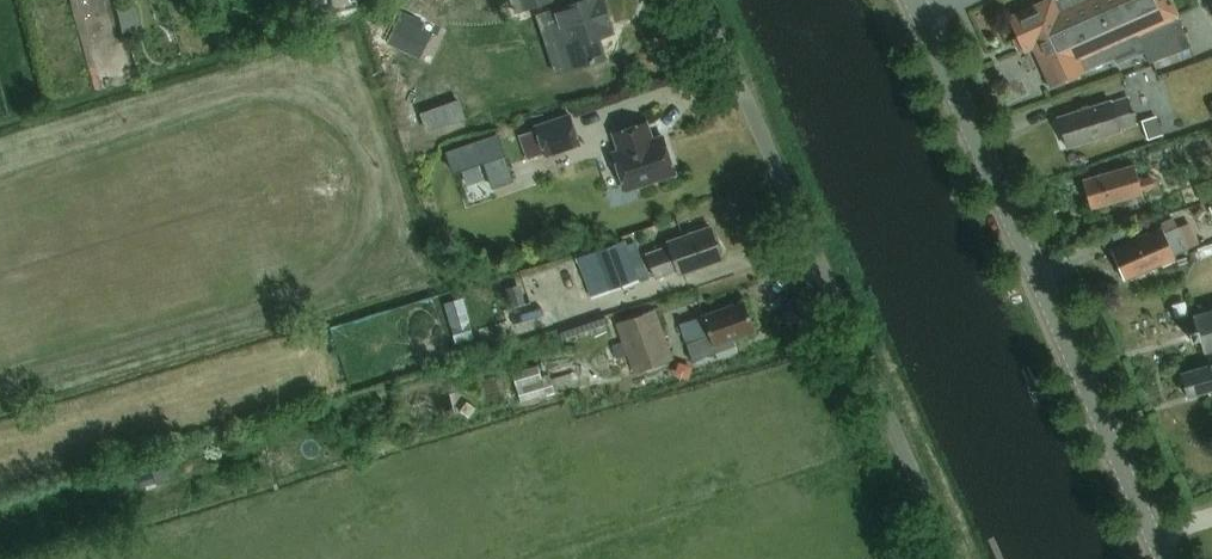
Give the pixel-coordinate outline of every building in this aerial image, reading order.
[(514,16),(552,3),(551,0),(509,0),(514,16)] [(573,69),(605,58),(596,32),(611,27),(602,0),(586,0),(554,11),(573,69)] [(1050,1),(1009,19),(1024,52),(1033,48),(1051,88),(1084,73),(1084,72),(1113,60),(1116,66),(1144,54),(1149,65),(1189,48),(1176,17),(1177,16),(1169,0),(1050,0),(1050,1)] [(91,42),(130,34),(124,4),(85,11),(91,42)] [(1093,107),(1057,119),(1067,149),(1103,138),(1102,136),(1138,125),(1129,98),(1094,109),(1093,107)] [(583,147),(572,114),(535,127),(546,159),(583,147)] [(1146,118),(1152,137),(1167,133),(1161,114),(1146,118)] [(651,142),(645,124),(613,134),(619,153),(612,155),(625,191),(675,175),(662,138),(651,142)] [(504,132),(454,146),(459,164),(491,155),(494,166),(512,160),(504,132)] [(1082,181),(1090,210),(1142,195),(1141,193),(1155,189),(1152,179),(1138,183),(1134,166),(1082,181)] [(709,228),(667,243),(669,248),(648,255),(653,267),(655,275),(657,279),(677,272),(679,276),(721,261),(709,228)] [(1123,281),(1174,259),(1173,256),(1187,250),(1178,228),(1164,234),(1162,230),(1111,252),(1123,281)] [(578,257),(591,298),(647,279),(633,238),(578,257)] [(754,333),(743,302),(702,317),(680,325),(687,345),(692,361),(716,353),(714,347),(754,333)] [(675,361),(657,310),(616,325),(634,375),(675,361)] [(1192,317),(1196,330),(1188,333),(1191,342),(1199,340),(1203,353),(1211,351),(1211,311),(1192,317)] [(1209,362),(1210,366),(1180,375),(1187,398),(1211,391),(1211,361),(1209,362)] [(524,397),(583,388),(580,373),(550,377),(548,364),(519,369),(524,397)]
